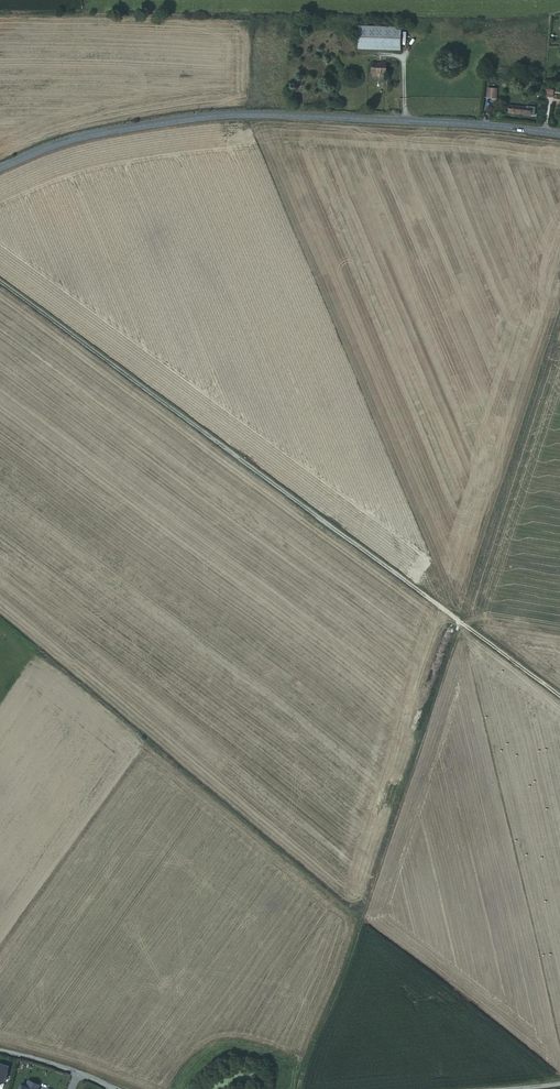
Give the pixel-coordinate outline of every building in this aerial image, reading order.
[(401,26),(357,24),(357,48),(400,50),(401,26)] [(386,62),(371,62),(370,73),(385,74),(386,62)] [(495,78),(487,76),(485,87),(494,88),(495,78)] [(553,97),(554,90),(545,89),(544,96),(553,97)] [(529,97),(507,94),(506,100),(520,102),(520,104),(528,105),(529,97)] [(507,114),(534,116),(535,107),(508,105),(507,114)]
